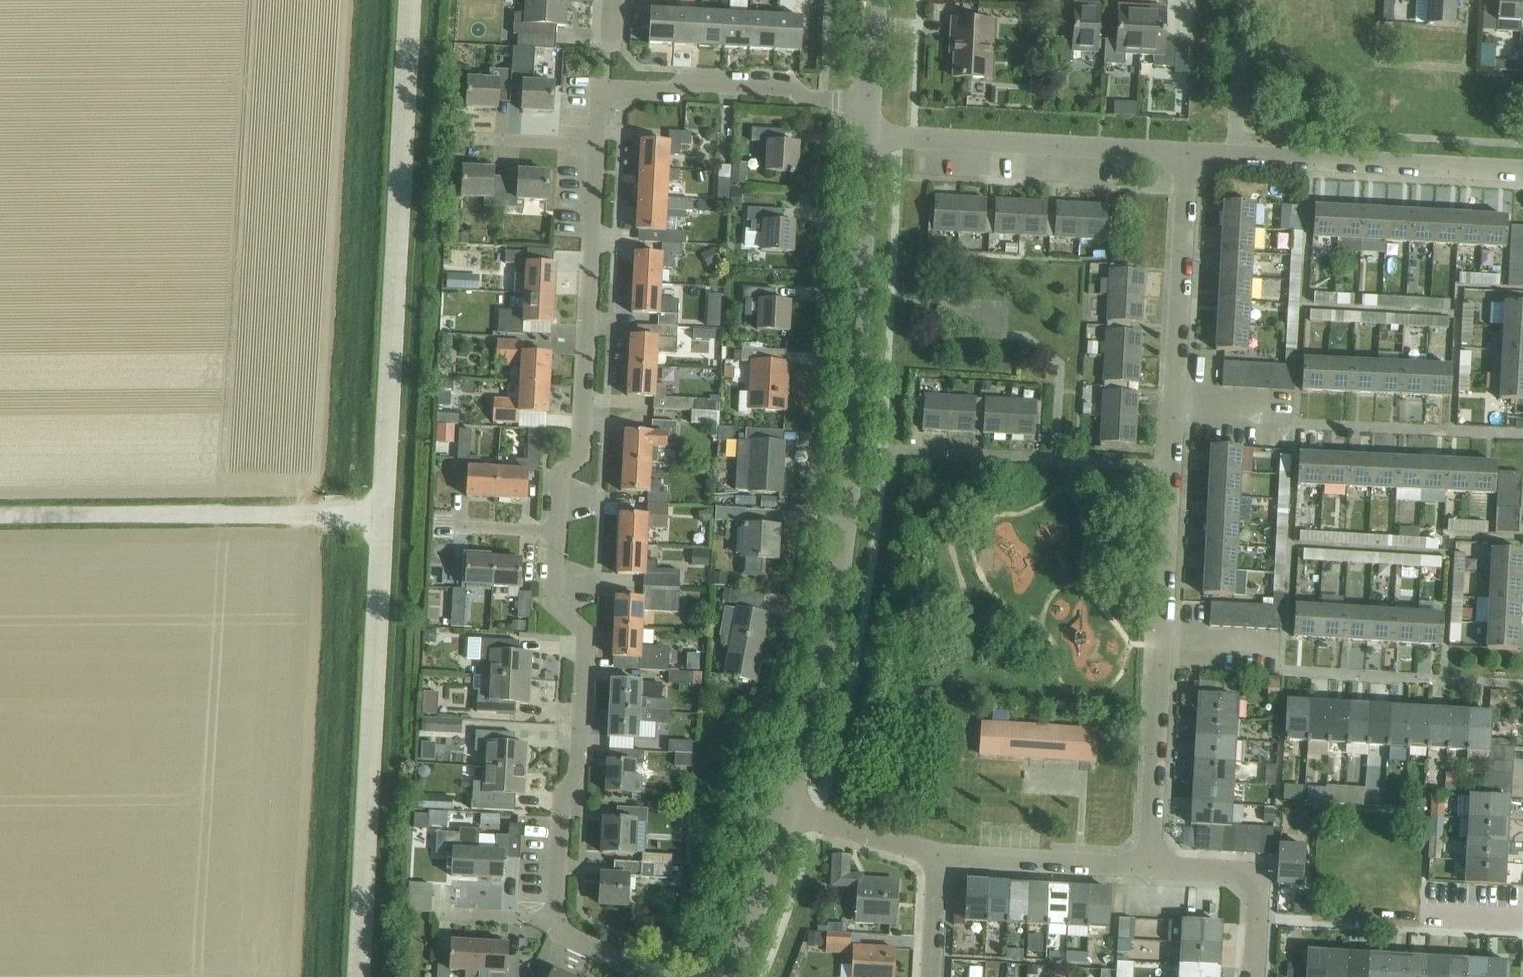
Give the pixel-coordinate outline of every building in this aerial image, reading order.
[(550,0),(527,0),(526,15),(514,14),(513,35),(518,35),(517,48),(555,50),(557,25),(565,26),(566,1),(550,0)] [(724,50),(749,51),(751,15),(747,15),(748,0),(740,0),(730,0),(729,14),(726,14),(724,50)] [(1389,0),(1384,0),(1382,24),(1392,24),(1394,0),(1389,0)] [(1496,32),(1520,34),(1521,23),(1522,0),(1498,0),(1497,22),(1496,32)] [(1098,53),(1100,4),(1077,3),(1074,38),(1062,37),(1061,62),(1082,63),(1082,52),(1098,53)] [(1456,4),(1427,3),(1426,26),(1455,28),(1456,4)] [(1125,54),(1142,55),(1144,7),(1121,6),(1119,40),(1107,39),(1105,65),(1125,65),(1125,54)] [(1144,7),(1142,55),(1156,55),(1155,67),(1174,68),(1175,44),(1165,43),(1167,8),(1144,7)] [(648,46),(674,47),(676,11),(650,10),(648,46)] [(674,47),(699,48),(701,13),(676,11),(674,47)] [(699,48),(724,50),(726,14),(701,13),(699,48)] [(749,51),(774,52),(776,17),(751,15),(749,51)] [(776,17),(774,52),(800,54),(802,18),(776,17)] [(995,40),(996,21),(953,19),(951,38),(956,38),(953,77),(989,79),(991,40),(995,40)] [(1518,72),(1519,62),(1495,61),(1494,71),(1518,72)] [(498,101),(511,102),(513,70),(491,69),(490,79),(469,78),(467,107),(498,109),(498,101)] [(513,70),(511,102),(523,103),(522,110),(553,112),(555,83),(533,82),(534,71),(513,70)] [(1066,73),(1057,72),(1057,83),(1066,84),(1066,73)] [(1118,110),(1135,110),(1135,98),(1118,97),(1118,110)] [(765,172),(797,173),(799,144),(780,143),(781,131),(752,129),(751,142),(767,143),(765,172)] [(642,142),(640,172),(669,173),(669,170),(670,155),(682,156),(682,146),(692,146),(693,133),(670,132),(669,143),(642,142)] [(485,206),(505,207),(507,183),(494,182),(494,169),(464,167),(462,196),(486,198),(485,206)] [(640,172),(638,201),(668,202),(668,200),(669,182),(679,182),(680,171),(669,170),(669,173),(640,172)] [(507,183),(505,207),(525,209),(526,200),(547,201),(549,173),(520,171),(519,184),(507,183)] [(697,175),(699,183),(707,182),(705,173),(697,175)] [(718,203),(730,204),(732,180),(719,179),(718,203)] [(929,232),(960,233),(962,199),(936,197),(936,209),(930,208),(929,232)] [(960,233),(990,235),(991,211),(986,211),(987,200),(962,199),(960,233)] [(663,243),(663,244),(683,245),(686,245),(687,232),(665,232),(667,211),(678,211),(693,212),(693,201),(679,200),(668,200),(668,202),(638,201),(637,230),(646,230),(645,242),(663,243)] [(990,235),(1020,237),(1023,202),(997,200),(996,212),(991,211),(990,235)] [(1020,237),(1050,238),(1051,215),(1047,215),(1048,203),(1023,202),(1020,237)] [(717,203),(705,203),(705,212),(717,212),(717,203)] [(1050,238),(1081,240),(1082,205),(1057,203),(1057,215),(1051,215),(1050,238)] [(1224,203),(1223,227),(1253,229),(1254,204),(1224,203)] [(1082,205),(1081,240),(1112,242),(1113,218),(1108,218),(1109,206),(1082,205)] [(1292,232),(1303,233),(1304,222),(1286,221),(1287,206),(1282,206),(1280,231),(1292,232)] [(1305,207),(1287,206),(1286,221),(1304,222),(1305,207)] [(1312,238),(1338,239),(1339,209),(1314,207),(1312,238)] [(746,230),(745,247),(762,248),(761,251),(793,253),(795,224),(783,223),(783,211),(748,208),(747,221),(751,222),(751,230),(746,230)] [(1338,239),(1361,241),(1363,210),(1339,209),(1338,239)] [(1361,241),(1386,242),(1387,211),(1363,210),(1361,241)] [(1386,242),(1409,243),(1411,213),(1387,211),(1386,242)] [(1409,243),(1433,244),(1435,214),(1411,213),(1409,243)] [(1433,244),(1458,246),(1459,215),(1435,214),(1433,244)] [(1458,246),(1481,247),(1483,216),(1459,215),(1458,246)] [(1483,216),(1481,247),(1505,248),(1506,218),(1483,216)] [(1512,226),(1512,238),(1522,239),(1522,227),(1512,226)] [(1223,227),(1221,252),(1252,254),(1253,229),(1223,227)] [(1292,232),(1291,256),(1302,256),(1303,233),(1292,232)] [(1511,250),(1522,251),(1522,239),(1512,238),(1511,250)] [(636,254),(634,284),(661,285),(662,269),(674,269),(675,256),(682,256),(683,245),(663,244),(663,255),(636,254)] [(1510,262),(1522,263),(1522,251),(1511,250),(1510,262)] [(515,294),(526,294),(526,293),(555,295),(556,266),(528,264),(529,252),(506,251),(506,263),(516,264),(515,294)] [(1221,252),(1220,276),(1251,278),(1252,254),(1221,252)] [(1291,256),(1290,280),(1301,281),(1302,256),(1291,256)] [(1509,274),(1522,275),(1522,263),(1510,262),(1509,274)] [(1111,264),(1109,296),(1144,298),(1145,272),(1135,272),(1135,266),(1111,264)] [(1459,285),(1480,286),(1480,275),(1460,273),(1459,285)] [(1508,286),(1522,287),(1522,275),(1509,274),(1508,286)] [(1480,275),(1480,286),(1505,287),(1506,277),(1480,275)] [(1220,276),(1219,301),(1250,303),(1251,278),(1220,276)] [(1290,280),(1288,304),(1299,305),(1301,281),(1290,280)] [(634,284),(632,313),(660,315),(659,327),(678,328),(679,302),(672,302),(661,302),(661,285),(634,284)] [(757,330),(789,332),(791,303),(772,302),(773,290),(743,288),(743,301),(747,301),(746,316),(758,316),(757,330)] [(500,310),(499,321),(499,333),(525,334),(526,323),(554,324),(555,295),(526,293),(526,294),(525,311),(500,310)] [(1310,304),(1336,305),(1337,294),(1310,293),(1310,304)] [(1337,294),(1336,305),(1354,306),(1355,295),(1337,294)] [(1109,296),(1108,326),(1131,327),(1132,323),(1143,323),(1144,298),(1109,296)] [(1362,307),(1383,308),(1383,297),(1363,296),(1362,307)] [(1429,299),(1429,310),(1456,312),(1456,302),(1451,301),(1450,301),(1450,297),(1436,296),(1436,300),(1429,299)] [(1383,308),(1405,309),(1406,298),(1383,297),(1383,308)] [(1405,309),(1429,310),(1429,299),(1406,298),(1405,309)] [(1219,301),(1218,326),(1248,327),(1250,303),(1219,301)] [(1492,327),(1504,328),(1522,328),(1522,303),(1505,302),(1505,305),(1493,304),(1492,327)] [(1288,304),(1287,329),(1298,330),(1299,305),(1288,304)] [(1463,305),(1462,326),(1473,326),(1474,305),(1463,305)] [(1310,321),(1330,323),(1330,312),(1310,311),(1310,321)] [(1330,323),(1355,324),(1355,313),(1330,312),(1330,323)] [(1355,324),(1380,325),(1381,315),(1355,313),(1355,324)] [(1380,325),(1404,327),(1405,316),(1381,315),(1380,325)] [(1404,327),(1430,328),(1430,317),(1405,316),(1404,327)] [(458,318),(445,317),(444,330),(457,331),(458,318)] [(1430,317),(1430,328),(1448,329),(1449,318),(1430,317)] [(1108,326),(1106,356),(1141,359),(1143,333),(1131,333),(1131,327),(1108,326)] [(1248,327),(1218,326),(1216,352),(1247,353),(1248,327)] [(1473,326),(1462,326),(1461,345),(1472,345),(1473,326)] [(631,337),(629,367),(658,369),(659,354),(677,355),(678,339),(679,328),(659,327),(658,338),(631,337)] [(1503,352),(1522,353),(1522,328),(1504,328),(1503,352)] [(1298,330),(1287,329),(1286,349),(1297,350),(1298,330)] [(522,365),(521,383),(550,385),(552,355),(524,354),(525,342),(498,341),(497,364),(522,365)] [(738,413),(750,414),(750,410),(785,412),(787,364),(784,364),(784,352),(742,349),(742,353),(741,361),(741,362),(752,363),(750,394),(739,393),(738,413)] [(1501,376),(1522,377),(1522,353),(1503,352),(1501,376)] [(1460,353),(1459,375),(1470,375),(1471,353),(1460,353)] [(1106,356),(1104,387),(1128,388),(1128,383),(1139,384),(1141,359),(1106,356)] [(1303,391),(1327,392),(1328,362),(1304,361),(1303,391)] [(1222,386),(1295,391),(1296,366),(1223,362),(1222,386)] [(1327,392),(1352,393),(1353,363),(1328,362),(1327,392)] [(1352,393),(1376,394),(1378,364),(1353,363),(1352,393)] [(1376,394),(1401,395),(1402,365),(1378,364),(1376,394)] [(668,378),(680,378),(680,365),(667,365),(668,378)] [(1401,395),(1426,396),(1427,366),(1402,365),(1401,395)] [(1427,366),(1426,396),(1451,397),(1452,367),(1427,366)] [(677,411),(692,412),(720,413),(721,397),(710,396),(710,400),(678,399),(667,399),(668,386),(657,385),(658,369),(629,367),(628,397),(656,398),(655,410),(677,411)] [(1470,375),(1459,375),(1458,393),(1469,393),(1470,375)] [(1501,376),(1500,400),(1522,401),(1522,377),(1501,376)] [(440,380),(440,388),(453,389),(453,380),(440,380)] [(550,385),(521,383),(520,401),(496,400),(494,423),(520,424),(520,413),(549,414),(550,385)] [(1104,387),(1103,417),(1138,419),(1139,395),(1127,394),(1128,388),(1104,387)] [(923,431),(949,432),(951,398),(920,397),(919,420),(924,420),(923,431)] [(975,423),(980,423),(981,400),(951,398),(949,432),(975,433),(975,423)] [(985,434),(1011,435),(1012,401),(981,400),(980,423),(986,423),(985,434)] [(1012,401),(1011,435),(1036,437),(1036,426),(1041,426),(1042,403),(1012,401)] [(437,423),(459,424),(459,412),(438,411),(437,423)] [(720,413),(692,412),(692,421),(720,422),(720,413)] [(1138,419),(1103,417),(1101,448),(1124,449),(1125,444),(1136,444),(1138,419)] [(651,463),(651,464),(658,464),(659,451),(666,451),(666,446),(676,447),(677,421),(653,420),(652,433),(625,431),(624,461),(651,463)] [(436,443),(454,444),(455,426),(437,425),(436,443)] [(468,497),(498,499),(499,469),(481,468),(481,458),(470,457),(472,430),(460,430),(458,468),(470,469),(468,497)] [(499,469),(498,499),(527,500),(529,472),(540,472),(542,430),(531,430),(529,460),(518,459),(517,470),(499,469)] [(738,442),(735,490),(748,491),(748,492),(780,494),(783,444),(782,444),(780,444),(781,432),(746,430),(745,442),(738,442)] [(1212,447),(1210,471),(1241,473),(1242,448),(1212,447)] [(1298,485),(1323,486),(1324,456),(1299,455),(1298,485)] [(1280,456),(1279,476),(1290,477),(1291,456),(1280,456)] [(1323,486),(1347,488),(1348,457),(1324,456),(1323,486)] [(1347,488),(1372,489),(1373,458),(1348,457),(1347,488)] [(1372,489),(1396,490),(1398,460),(1373,458),(1372,489)] [(1396,490),(1420,491),(1422,461),(1398,460),(1396,490)] [(649,492),(649,504),(669,506),(670,494),(661,493),(662,481),(650,480),(651,464),(651,463),(624,461),(622,491),(649,492)] [(1420,491),(1445,492),(1447,462),(1422,461),(1420,491)] [(1445,492),(1470,493),(1471,463),(1447,462),(1445,492)] [(1471,463),(1470,493),(1495,495),(1496,464),(1471,463)] [(1210,471),(1209,496),(1239,498),(1241,473),(1210,471)] [(1498,472),(1498,485),(1522,486),(1522,474),(1498,472)] [(1279,476),(1278,500),(1289,501),(1290,477),(1279,476)] [(1498,485),(1497,497),(1521,498),(1522,486),(1498,485)] [(787,493),(786,504),(804,506),(806,494),(787,493)] [(1209,496),(1207,521),(1238,522),(1239,498),(1209,496)] [(1497,497),(1497,508),(1521,509),(1521,498),(1497,497)] [(1278,500),(1277,523),(1288,524),(1289,501),(1278,500)] [(620,514),(619,544),(647,546),(648,528),(659,528),(668,528),(668,517),(669,506),(649,504),(648,516),(620,514)] [(716,520),(746,522),(747,509),(717,507),(716,520)] [(1497,508),(1496,521),(1520,522),(1521,509),(1497,508)] [(1448,532),(1468,533),(1469,522),(1448,520),(1448,532)] [(1207,521),(1206,546),(1236,547),(1238,522),(1207,521)] [(1496,521),(1495,534),(1519,535),(1520,522),(1496,521)] [(1469,522),(1468,533),(1488,533),(1488,523),(1469,522)] [(1277,523),(1276,549),(1287,550),(1288,524),(1277,523)] [(776,560),(778,528),(744,526),(742,558),(741,576),(764,577),(764,559),(776,560)] [(1299,543),(1320,544),(1321,533),(1300,532),(1299,543)] [(1320,544),(1344,545),(1344,534),(1321,533),(1320,544)] [(1344,545),(1369,547),(1369,536),(1344,534),(1344,545)] [(1369,547),(1393,548),(1393,537),(1369,536),(1369,547)] [(1393,548),(1416,549),(1417,539),(1393,537),(1393,548)] [(1417,539),(1416,549),(1438,551),(1438,540),(1417,539)] [(645,574),(644,587),(680,589),(680,571),(657,570),(657,563),(646,563),(647,546),(619,544),(618,574),(645,574)] [(1206,546),(1205,570),(1235,571),(1236,547),(1206,546)] [(696,562),(714,561),(713,548),(695,549),(696,562)] [(1276,549),(1275,573),(1286,573),(1287,550),(1276,549)] [(1303,561),(1323,562),(1323,551),(1304,550),(1303,561)] [(1492,550),(1491,575),(1522,577),(1522,551),(1492,550)] [(1323,562),(1348,563),(1348,552),(1323,551),(1323,562)] [(1348,563),(1371,564),(1372,554),(1348,552),(1348,563)] [(1454,553),(1453,573),(1464,573),(1465,554),(1454,553)] [(1371,564),(1396,566),(1397,555),(1372,554),(1371,564)] [(1396,566),(1421,567),(1421,557),(1397,555),(1396,566)] [(466,585),(494,587),(495,558),(468,556),(466,585)] [(1421,557),(1421,567),(1441,568),(1442,558),(1421,557)] [(495,558),(494,587),(521,588),(522,560),(495,558)] [(1235,571),(1205,570),(1203,595),(1234,597),(1235,571)] [(712,585),(727,586),(728,574),(713,573),(712,585)] [(1286,573),(1275,573),(1273,594),(1285,594),(1286,573)] [(1453,573),(1452,597),(1463,598),(1464,573),(1453,573)] [(1491,575),(1490,599),(1520,601),(1522,577),(1491,575)] [(616,598),(614,627),(642,628),(643,612),(678,614),(680,589),(644,587),(644,599),(616,598)] [(455,589),(453,614),(452,627),(465,627),(467,589),(455,589)] [(728,603),(762,610),(764,596),(731,589),(728,603)] [(518,618),(531,619),(532,593),(520,592),(518,618)] [(1452,597),(1450,622),(1461,623),(1463,598),(1452,597)] [(1490,599),(1488,624),(1519,625),(1520,601),(1490,599)] [(1210,627),(1282,631),(1283,607),(1211,603),(1210,627)] [(1293,637),(1319,639),(1320,608),(1295,607),(1293,637)] [(1319,639),(1343,640),(1345,610),(1320,608),(1319,639)] [(724,676),(754,682),(767,615),(737,609),(724,676)] [(1343,640),(1368,642),(1369,611),(1345,610),(1343,640)] [(1368,642),(1392,643),(1394,613),(1369,611),(1368,642)] [(1392,643),(1417,644),(1418,614),(1394,613),(1392,643)] [(1418,614),(1417,644),(1442,646),(1444,615),(1418,614)] [(1461,623),(1450,622),(1449,642),(1460,643),(1461,623)] [(1519,625),(1488,624),(1487,649),(1518,651),(1519,625)] [(640,671),(670,672),(670,671),(671,671),(672,650),(641,648),(642,628),(614,627),(613,658),(641,659),(640,671)] [(492,661),(491,676),(531,678),(532,655),(520,654),(520,642),(481,639),(480,660),(492,661)] [(670,671),(670,672),(669,684),(693,685),(694,674),(694,672),(671,671),(670,671)] [(531,678),(491,676),(490,692),(479,691),(477,712),(517,714),(517,703),(529,703),(531,678)] [(612,681),(611,709),(671,712),(671,700),(658,699),(658,701),(640,700),(642,684),(612,681)] [(442,687),(426,687),(426,710),(442,710),(442,687)] [(1197,696),(1196,717),(1237,719),(1238,698),(1197,696)] [(1286,741),(1308,743),(1310,702),(1289,701),(1286,741)] [(1308,743),(1327,744),(1329,703),(1310,702),(1308,743)] [(1327,744),(1327,752),(1347,753),(1347,745),(1349,704),(1329,703),(1327,744)] [(1347,745),(1347,753),(1367,754),(1367,746),(1370,705),(1349,704),(1347,745)] [(1367,746),(1387,747),(1390,707),(1370,705),(1367,746)] [(1387,747),(1407,748),(1410,708),(1390,707),(1387,747)] [(1407,748),(1427,750),(1429,709),(1410,708),(1407,748)] [(670,725),(671,712),(611,709),(609,737),(638,739),(639,722),(645,723),(657,723),(657,724),(670,725)] [(1429,709),(1427,750),(1447,751),(1449,710),(1429,709)] [(1447,751),(1467,752),(1469,711),(1449,710),(1447,751)] [(980,755),(1095,762),(1097,731),(1007,726),(1007,712),(993,711),(992,725),(982,724),(980,755)] [(1469,711),(1467,752),(1467,762),(1486,763),(1486,760),(1487,753),(1488,753),(1488,747),(1490,712),(1469,711)] [(1196,717),(1195,739),(1236,741),(1237,719),(1196,717)] [(423,732),(461,734),(461,721),(424,719),(423,732)] [(487,753),(487,767),(526,769),(527,744),(515,744),(516,734),(477,732),(476,753),(487,753)] [(1195,739),(1194,760),(1235,763),(1236,741),(1195,739)] [(669,753),(676,753),(693,754),(693,741),(670,740),(669,753)] [(1486,760),(1513,761),(1514,748),(1488,747),(1488,753),(1487,753),(1486,760)] [(607,762),(606,784),(605,792),(643,794),(644,776),(635,775),(635,764),(644,764),(645,752),(610,750),(609,762),(607,762)] [(693,754),(676,753),(675,767),(692,768),(693,754)] [(1194,760),(1193,781),(1234,783),(1235,763),(1194,760)] [(1513,773),(1513,761),(1486,760),(1486,763),(1486,772),(1513,773)] [(1276,766),(1266,765),(1265,785),(1275,785),(1276,766)] [(526,769),(487,767),(486,783),(474,782),(473,809),(516,811),(517,794),(525,795),(526,769)] [(1512,785),(1513,773),(1486,772),(1485,784),(1512,785)] [(1466,791),(1466,778),(1455,777),(1455,774),(1446,774),(1446,791),(1466,791)] [(1289,778),(1290,796),(1305,795),(1304,776),(1289,778)] [(1193,781),(1191,803),(1232,805),(1234,783),(1193,781)] [(1511,800),(1512,785),(1485,784),(1484,798),(1510,799),(1510,800),(1511,800)] [(1323,803),(1344,804),(1345,787),(1326,786),(1326,788),(1324,788),(1323,803)] [(1345,787),(1344,804),(1364,806),(1365,788),(1345,787)] [(1307,802),(1323,803),(1324,788),(1308,788),(1307,802)] [(1430,817),(1431,817),(1444,818),(1445,796),(1431,795),(1430,817)] [(418,796),(418,809),(453,811),(453,797),(418,796)] [(1470,797),(1469,818),(1508,821),(1510,800),(1510,799),(1484,798),(1470,797)] [(1190,825),(1197,825),(1211,826),(1222,827),(1231,827),(1231,826),(1232,805),(1191,803),(1190,825)] [(648,823),(648,810),(618,808),(617,820),(604,820),(602,853),(635,855),(637,822),(648,823)] [(444,825),(444,814),(416,813),(415,830),(434,831),(434,825),(444,825)] [(1442,839),(1444,818),(1431,817),(1430,838),(1442,839)] [(1469,818),(1468,840),(1507,842),(1508,821),(1469,818)] [(479,851),(478,877),(503,879),(504,857),(521,858),(523,825),(510,824),(510,837),(498,836),(497,852),(479,851)] [(1209,851),(1211,826),(1197,825),(1196,850),(1209,851)] [(1221,852),(1222,827),(1211,826),(1209,851),(1221,852)] [(1234,852),(1236,826),(1231,826),(1231,827),(1222,827),(1221,852),(1234,852)] [(1246,853),(1248,827),(1236,826),(1234,852),(1246,853)] [(1259,854),(1260,827),(1248,827),(1246,853),(1259,854)] [(1260,827),(1259,854),(1271,855),(1273,828),(1260,827)] [(452,876),(478,877),(479,851),(461,850),(461,834),(438,833),(437,853),(453,854),(452,876)] [(1442,839),(1430,838),(1428,859),(1441,859),(1442,839)] [(1468,840),(1466,862),(1506,865),(1507,842),(1468,840)] [(1278,885),(1300,887),(1303,846),(1280,845),(1278,885)] [(875,923),(897,923),(899,882),(863,881),(863,875),(850,874),(851,855),(834,854),(832,887),(859,888),(858,919),(876,919),(875,923)] [(672,879),(673,865),(614,862),(613,876),(601,875),(600,905),(628,906),(629,877),(672,879)] [(1506,865),(1466,862),(1465,884),(1505,886),(1506,865)] [(435,902),(435,880),(416,880),(415,902),(435,902)] [(967,922),(987,923),(989,882),(969,881),(968,890),(957,889),(955,925),(966,926),(967,922)] [(987,923),(1007,924),(1009,883),(989,882),(987,923)] [(1007,924),(1027,925),(1029,885),(1009,883),(1007,924)] [(1027,925),(1047,926),(1049,886),(1029,885),(1027,925)] [(1047,926),(1067,927),(1069,887),(1049,886),(1047,926)] [(1067,927),(1087,929),(1089,888),(1069,887),(1067,927)] [(1089,888),(1087,929),(1108,930),(1110,889),(1089,888)] [(1295,897),(1294,913),(1312,913),(1313,898),(1295,897)] [(1118,939),(1118,940),(1128,941),(1129,939),(1134,940),(1135,920),(1119,919),(1118,939)] [(1182,943),(1181,944),(1221,946),(1222,924),(1171,921),(1169,943),(1182,943)] [(818,933),(829,933),(848,934),(848,925),(828,924),(828,927),(819,927),(818,933)] [(829,933),(828,954),(855,956),(854,976),(894,976),(896,948),(860,947),(861,935),(848,934),(829,933)] [(481,943),(454,941),(453,961),(440,960),(439,976),(452,976),(452,971),(468,972),(467,976),(479,976),(481,943)] [(521,958),(509,957),(509,944),(481,943),(479,976),(520,976),(521,958)] [(1181,944),(1180,965),(1220,968),(1221,946),(1181,944)] [(1007,958),(1024,959),(1024,951),(1007,951),(1007,958)] [(1306,976),(1327,976),(1328,953),(1307,952),(1306,976)] [(1067,962),(1087,963),(1087,954),(1067,953),(1067,962)] [(1327,976),(1347,976),(1348,954),(1328,953),(1327,976)] [(1347,976),(1367,976),(1368,955),(1348,954),(1347,976)] [(1367,976),(1387,976),(1388,956),(1368,955),(1367,976)] [(1387,976),(1407,976),(1408,957),(1388,956),(1387,976)] [(1407,976),(1427,976),(1428,958),(1408,957),(1407,976)] [(1427,976),(1447,976),(1448,959),(1428,958),(1427,976)] [(1447,976),(1467,976),(1468,960),(1448,959),(1447,976)] [(1488,961),(1468,960),(1467,976),(1487,976),(1488,961)] [(1509,962),(1488,961),(1487,976),(1508,976),(1509,962)] [(987,963),(973,962),(972,976),(986,976),(987,963)] [(1116,976),(1129,976),(1130,962),(1117,962),(1116,976)] [(1180,976),(1220,976),(1220,968),(1180,965),(1180,976)] [(1292,965),(1291,976),(1302,976),(1303,966),(1292,965)] [(555,969),(554,971),(542,966),(538,976),(572,976),(555,969)]
